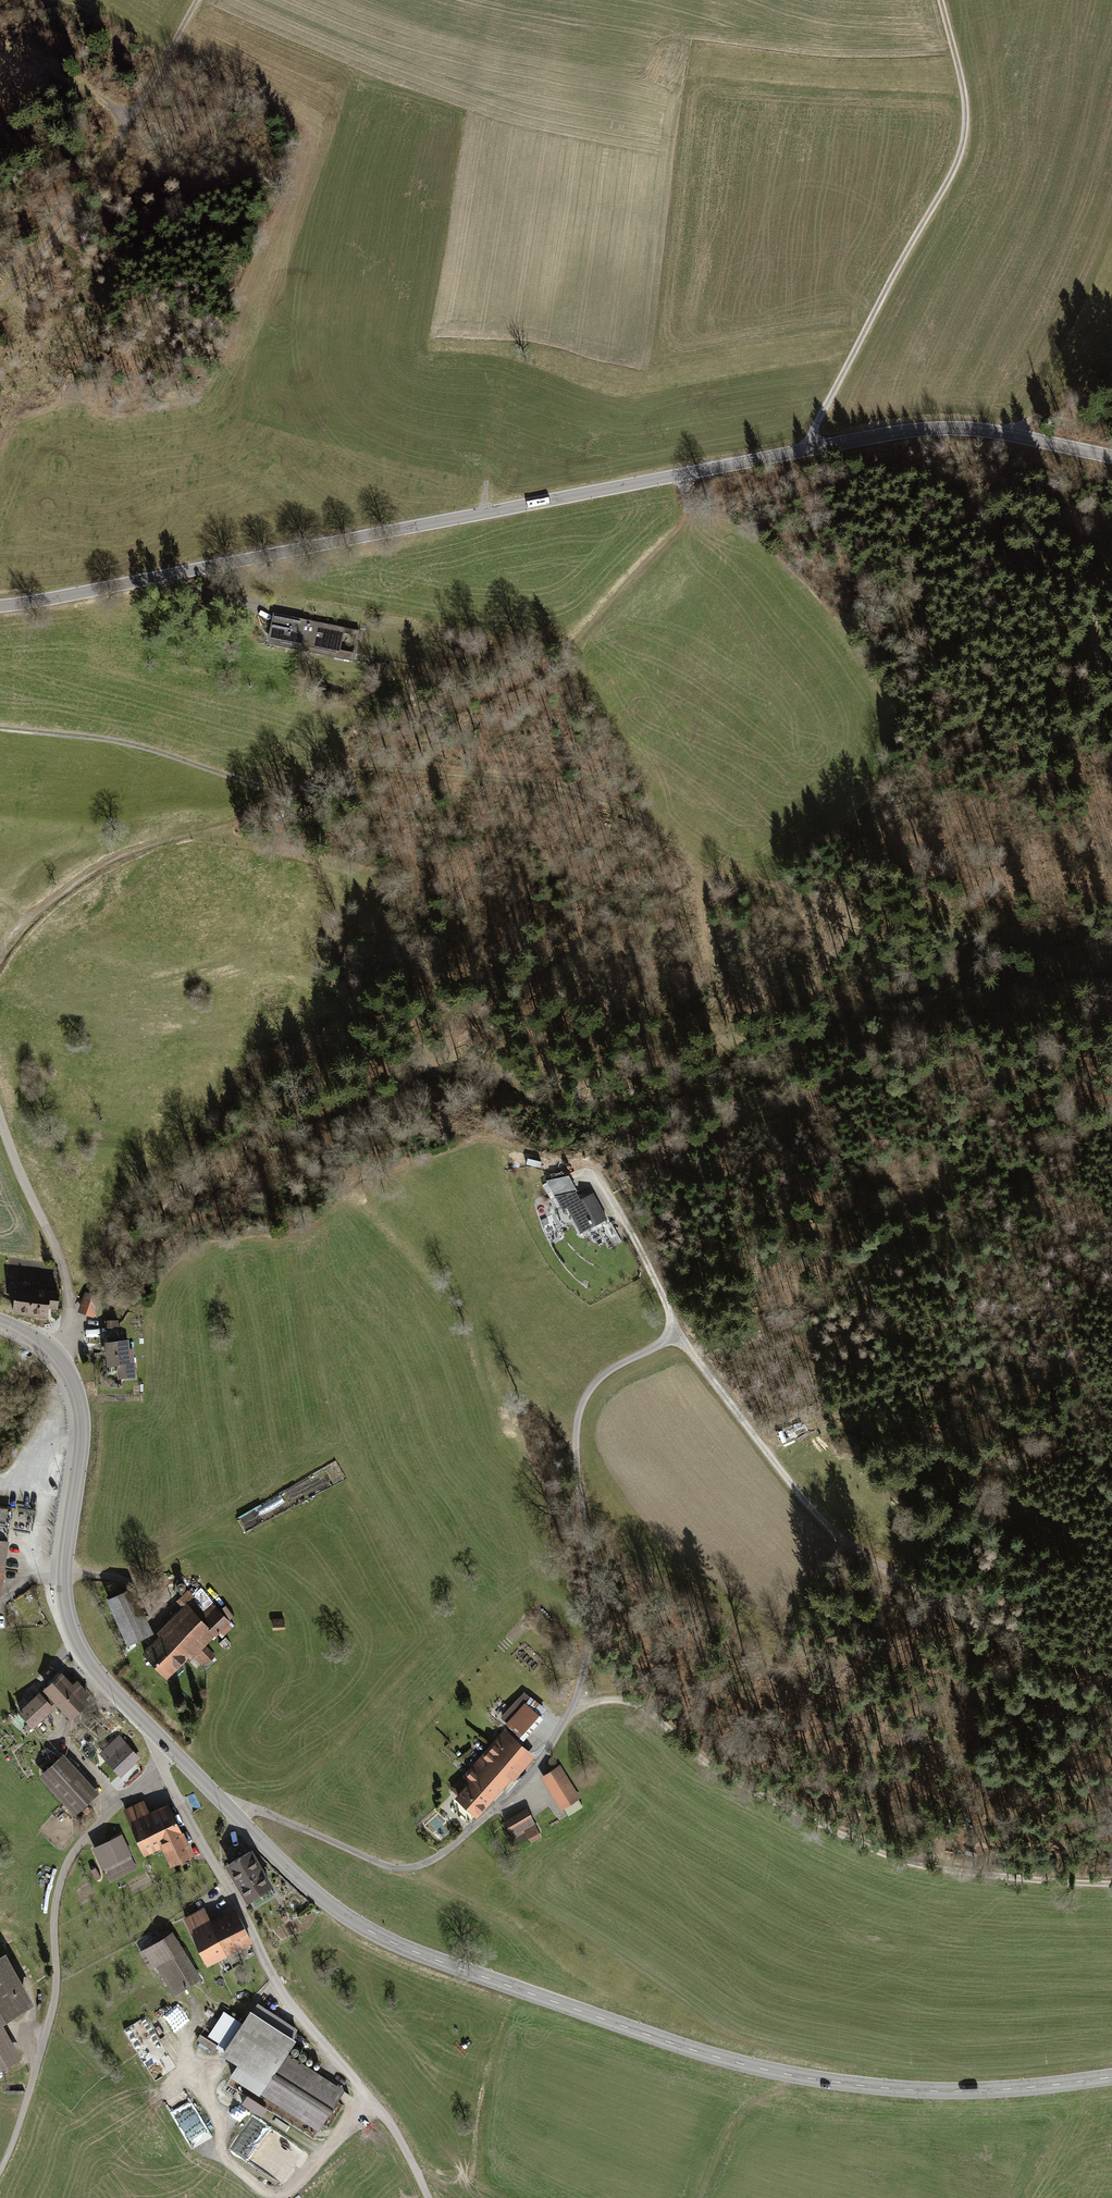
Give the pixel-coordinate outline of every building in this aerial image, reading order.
[(5,70),(0,76),(0,82),(6,88),(14,78),(5,70)] [(841,618),(850,628),(855,623),(847,613),(841,618)] [(362,634),(276,617),(270,648),(356,665),(362,634)] [(362,962),(346,956),(342,970),(358,975),(362,962)] [(582,1236),(608,1223),(595,1196),(583,1202),(579,1194),(556,1199),(565,1213),(569,1210),(582,1236)] [(63,1292),(17,1285),(13,1314),(50,1320),(51,1309),(60,1311),(63,1292)] [(102,1299),(87,1293),(84,1300),(82,1299),(77,1311),(80,1312),(79,1314),(95,1320),(102,1299)] [(120,1321),(106,1322),(107,1330),(120,1330),(120,1321)] [(134,1341),(106,1343),(108,1372),(119,1371),(120,1383),(137,1382),(134,1341)] [(133,1585),(107,1597),(127,1642),(154,1630),(133,1585)] [(163,1635),(144,1654),(170,1679),(190,1659),(192,1662),(197,1657),(206,1665),(217,1653),(209,1645),(223,1630),(227,1635),(238,1624),(215,1603),(207,1611),(188,1593),(180,1601),(185,1606),(160,1632),(163,1635)] [(285,1618),(273,1618),(273,1629),(285,1629),(285,1618)] [(61,1669),(42,1687),(58,1704),(70,1717),(89,1700),(86,1697),(90,1693),(76,1679),(73,1682),(61,1669)] [(161,1678),(157,1682),(172,1695),(175,1691),(161,1678)] [(34,1726),(58,1704),(42,1687),(30,1698),(26,1694),(16,1704),(19,1708),(18,1709),(34,1726)] [(502,1716),(526,1737),(543,1718),(539,1715),(545,1708),(525,1690),(502,1716)] [(505,1728),(448,1789),(477,1815),(512,1778),(513,1780),(535,1757),(505,1728)] [(121,1736),(104,1753),(123,1773),(141,1756),(121,1736)] [(43,1745),(29,1753),(34,1761),(48,1754),(43,1745)] [(63,1752),(39,1774),(75,1814),(99,1792),(96,1789),(99,1787),(69,1754),(67,1756),(63,1752)] [(559,1764),(540,1776),(560,1808),(579,1797),(559,1764)] [(144,1799),(123,1809),(145,1854),(162,1846),(169,1861),(172,1859),(174,1863),(191,1855),(189,1851),(191,1850),(168,1802),(150,1811),(144,1799)] [(526,1808),(505,1820),(515,1839),(525,1834),(530,1842),(542,1836),(526,1808)] [(122,1832),(92,1846),(102,1868),(104,1867),(110,1880),(138,1867),(122,1832)] [(253,1848),(227,1863),(247,1899),(250,1898),(255,1906),(276,1894),(271,1886),(274,1885),(253,1848)] [(204,1906),(184,1916),(208,1963),(251,1941),(234,1908),(211,1919),(204,1906)] [(172,1931),(141,1951),(152,1968),(156,1966),(174,1994),(202,1976),(172,1931)] [(0,1953),(0,2021),(32,2003),(4,1951),(0,1953)] [(226,2046),(222,2053),(266,2080),(259,2090),(318,2127),(343,2087),(287,2052),(296,2037),(293,2035),(298,2027),(257,2002),(252,2010),(249,2008),(241,2022),(223,2011),(208,2035),(226,2046)] [(19,2057),(0,2023),(0,2067),(19,2057)] [(165,2052),(172,2061),(188,2048),(182,2039),(165,2052)] [(175,2105),(191,2148),(211,2141),(195,2097),(175,2105)]
